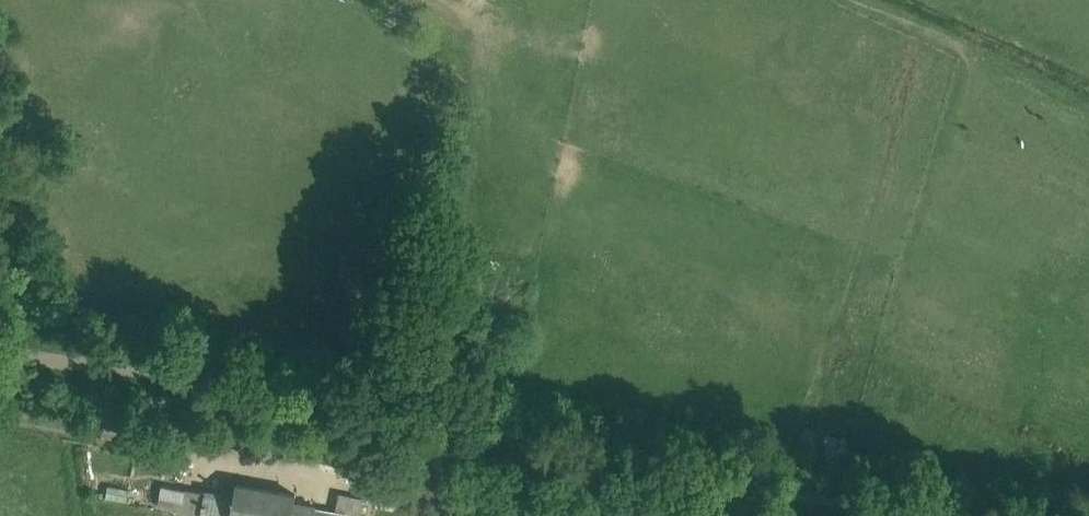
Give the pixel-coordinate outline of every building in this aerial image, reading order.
[(157,507),(199,515),(203,493),(162,484),(157,507)] [(235,484),(233,499),(230,515),(291,515),(294,501),(295,493),(235,484)] [(203,493),(199,515),(230,515),(233,499),(203,493)] [(338,493),(336,508),(345,510),(361,512),(363,497),(338,493)] [(294,501),(291,515),(344,515),(345,510),(336,508),(294,501)]
